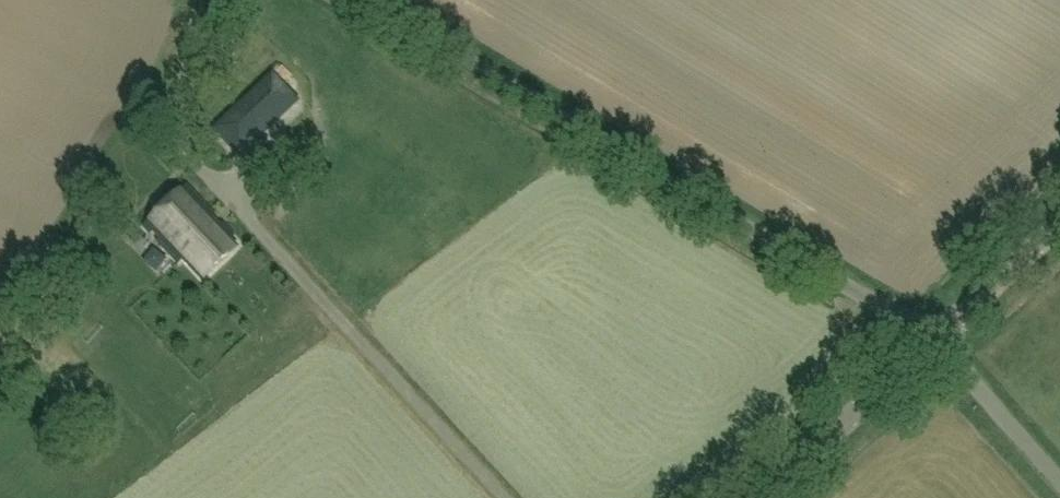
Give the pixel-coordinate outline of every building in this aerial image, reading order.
[(241,155),(259,139),(298,102),(274,77),(214,130),(239,157),(241,155)] [(204,281),(237,250),(230,241),(234,238),(188,188),(146,227),(178,261),(182,257),(204,281)] [(161,249),(152,262),(163,270),(173,257),(161,249)]
